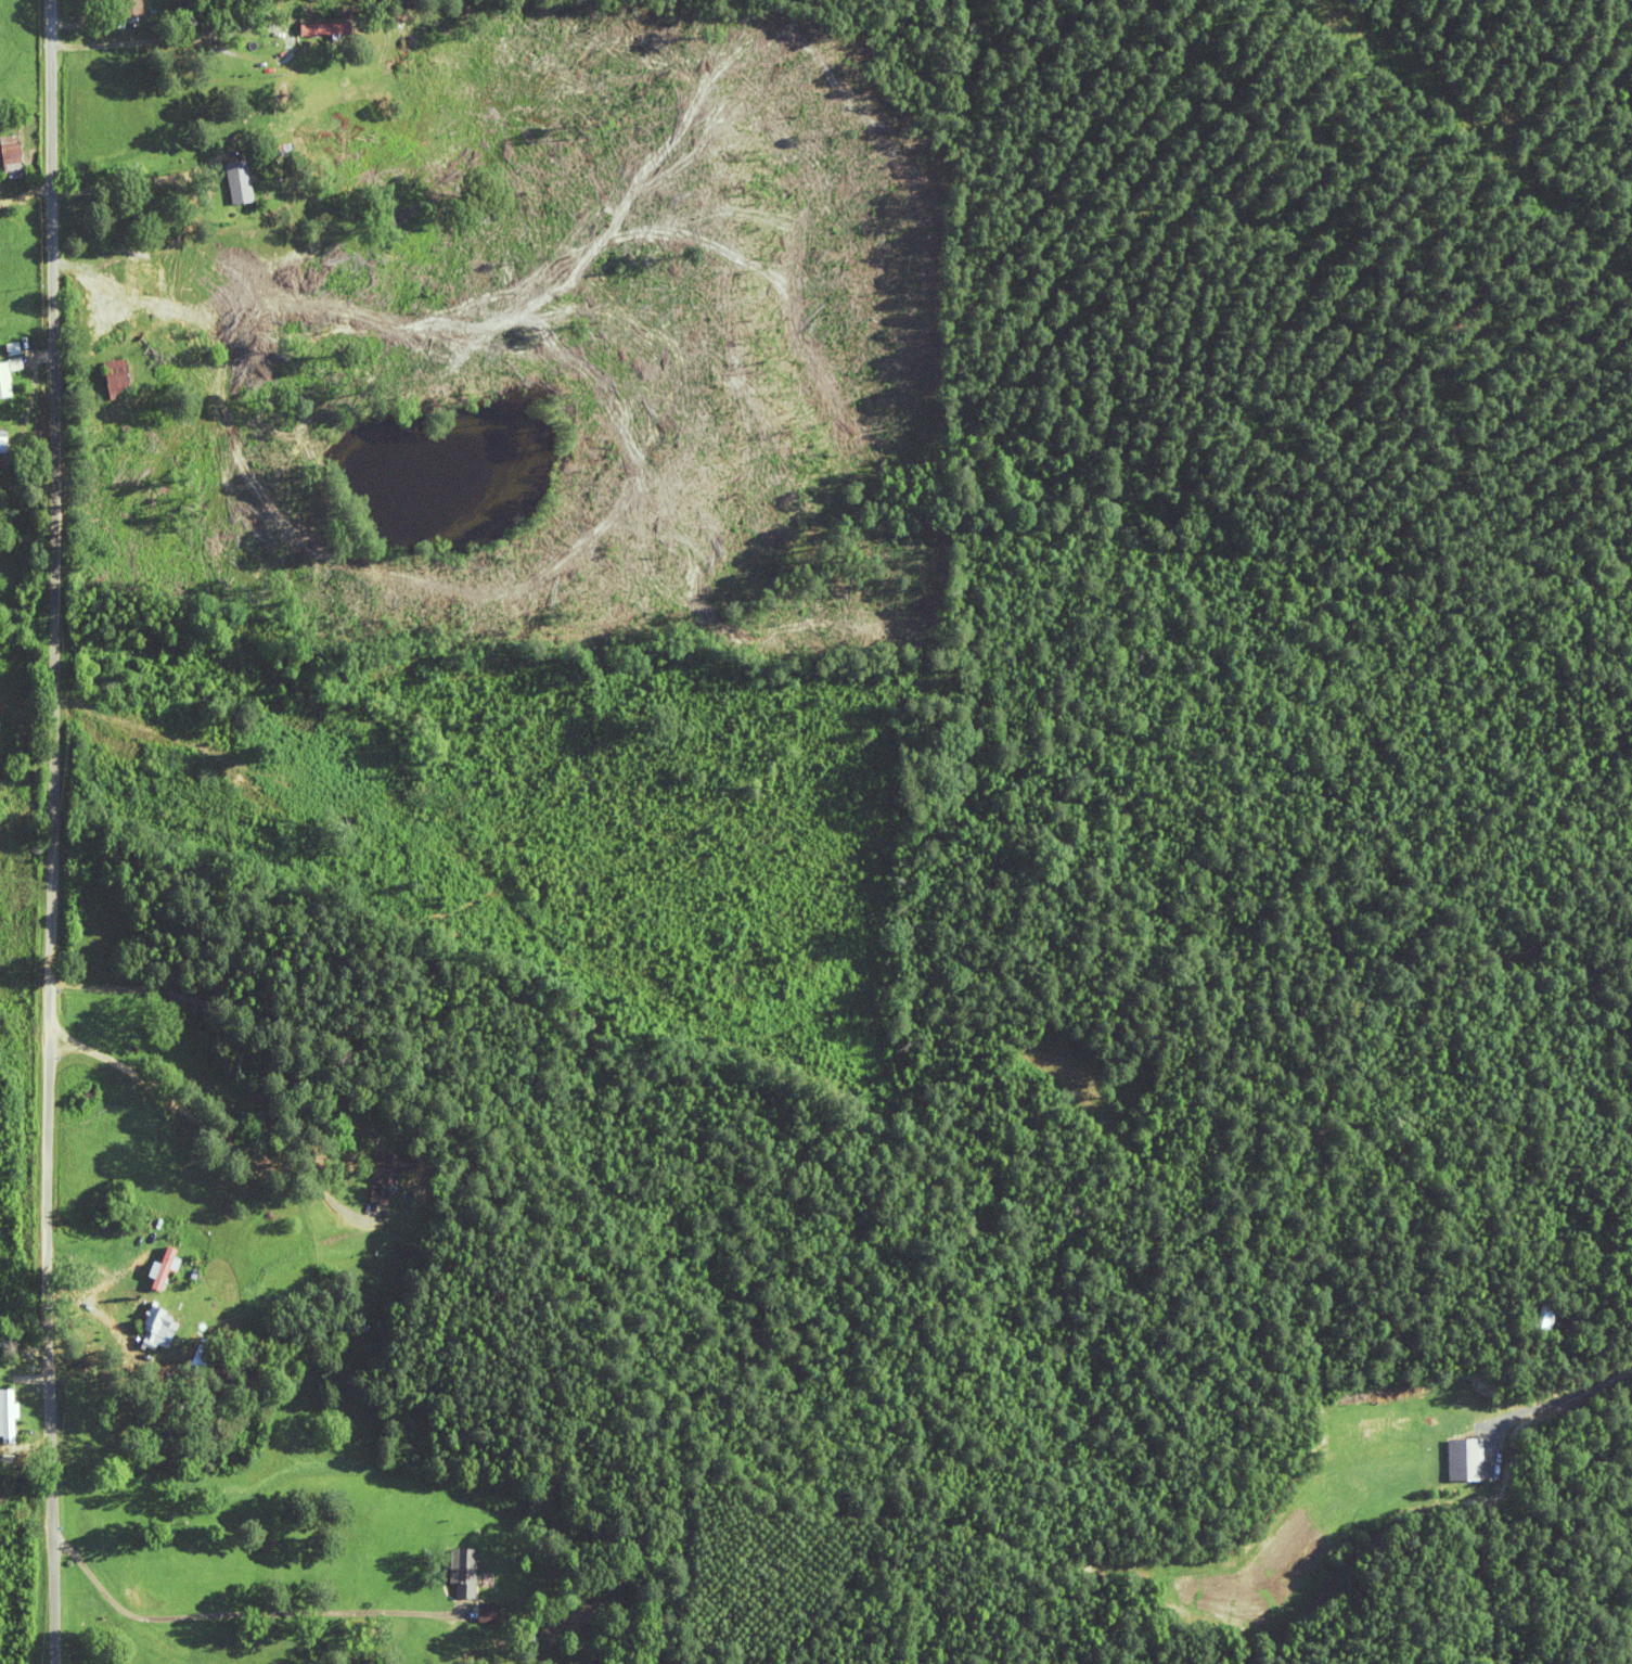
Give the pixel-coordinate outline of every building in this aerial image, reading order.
[(118,18),(144,16),(142,0),(116,0),(118,18)] [(303,23),(303,35),(352,35),(352,23),(303,23)] [(19,135),(0,139),(0,147),(6,180),(26,176),(19,135)] [(255,202),(248,161),(226,165),(233,206),(255,202)] [(111,399),(134,395),(127,357),(104,361),(111,399)] [(21,368),(21,360),(0,361),(0,398),(11,397),(9,369),(21,368)] [(389,1204),(394,1179),(403,1181),(405,1168),(415,1169),(417,1160),(379,1153),(369,1201),(389,1204)] [(159,1352),(175,1313),(152,1303),(136,1342),(159,1352)] [(14,1442),(14,1389),(0,1389),(0,1442),(14,1442)] [(474,1597),(474,1548),(450,1548),(450,1597),(474,1597)] [(497,1603),(476,1603),(476,1621),(497,1621),(497,1603)]
